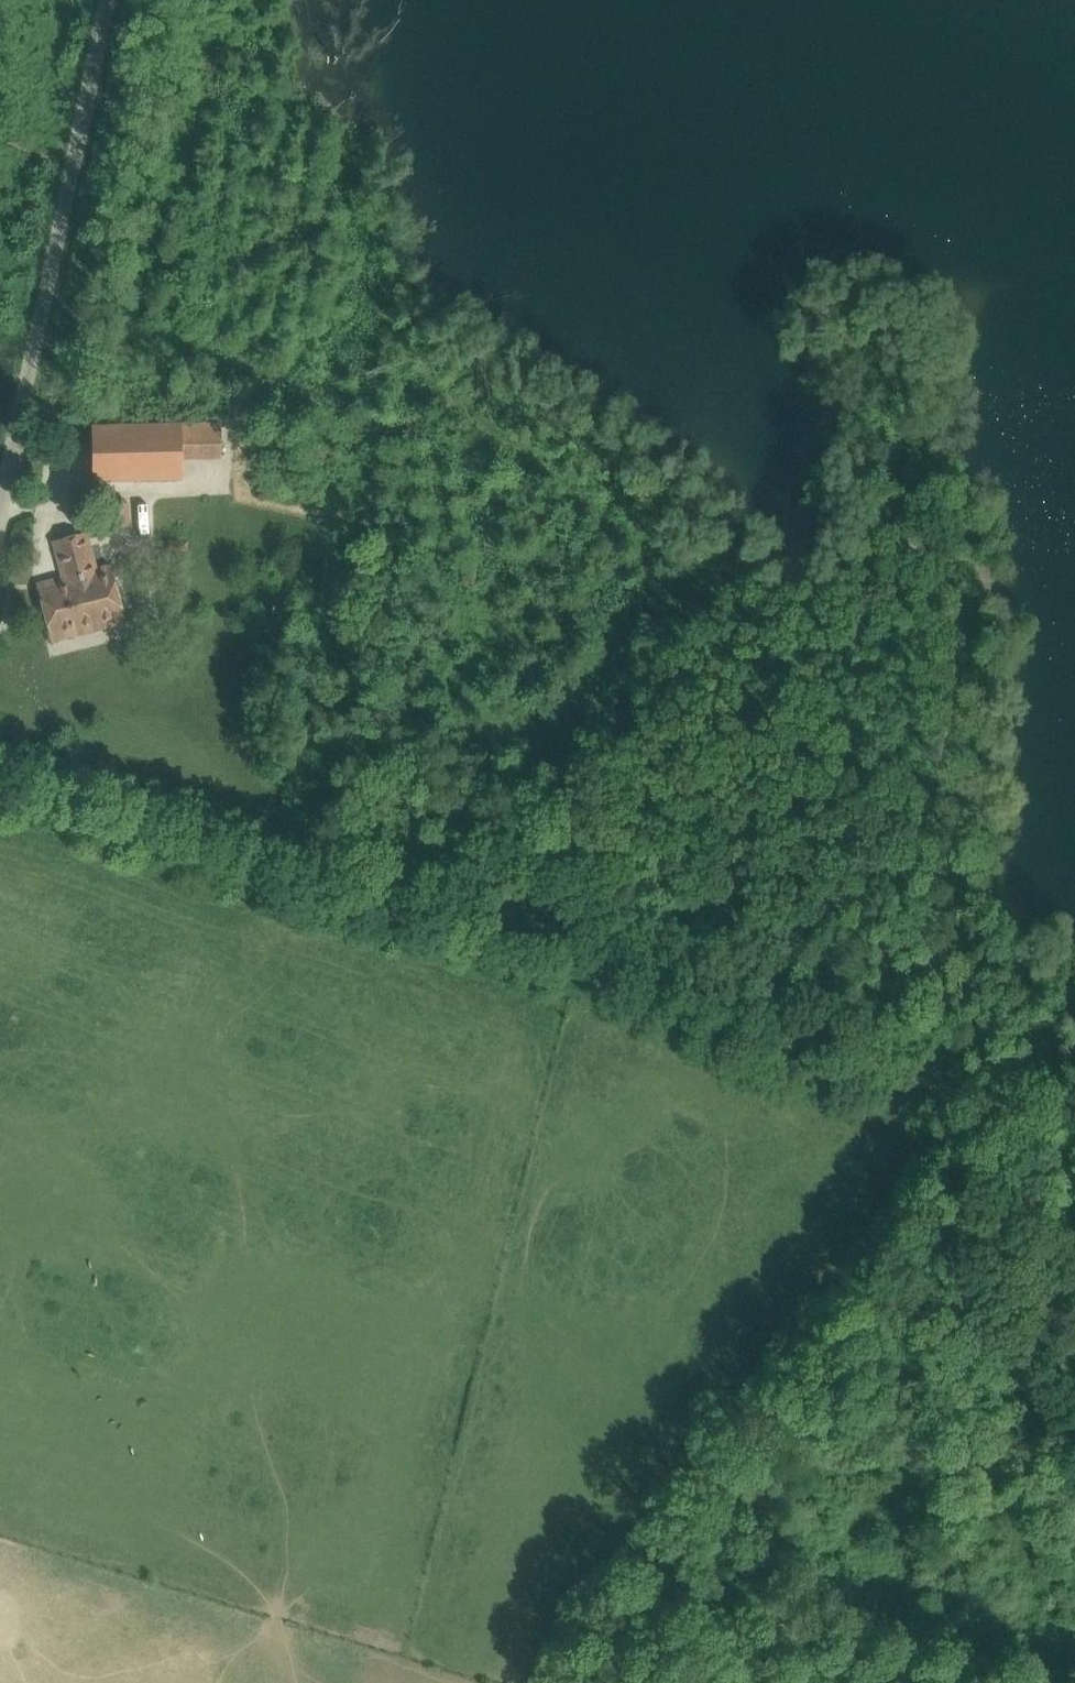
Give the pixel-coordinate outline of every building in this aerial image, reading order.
[(222,424),(182,425),(183,458),(222,457),(222,424)] [(182,425),(92,427),(92,429),(93,429),(94,478),(93,478),(93,480),(183,478),(183,458),(182,425)] [(128,503),(112,503),(112,526),(129,526),(128,503)] [(95,571),(85,533),(56,541),(66,579),(38,586),(52,639),(126,620),(112,567),(95,571)]
